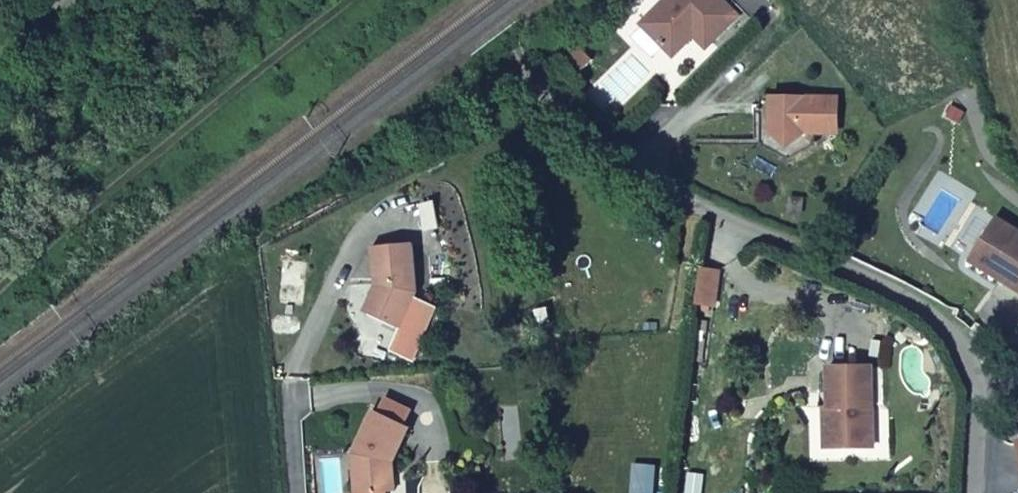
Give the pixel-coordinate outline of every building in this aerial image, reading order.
[(633,29),(660,54),(684,28),(704,47),(732,19),(712,0),(661,0),(633,29)] [(684,28),(660,54),(667,61),(687,40),(699,53),(704,47),(684,28)] [(563,70),(577,80),(587,66),(573,56),(563,70)] [(769,133),(807,133),(830,133),(830,100),(768,100),(768,101),(769,133)] [(783,159),(807,145),(807,133),(769,133),(768,101),(759,101),(758,112),(758,116),(759,147),(783,159)] [(993,220),(966,261),(1017,295),(1017,235),(993,220)] [(413,288),(409,240),(369,242),(372,281),(373,292),(364,310),(395,324),(413,288)] [(716,273),(699,271),(696,305),(713,307),(716,273)] [(359,307),(364,310),(373,292),(372,281),(359,307)] [(429,296),(413,288),(395,324),(388,338),(405,346),(429,296)] [(861,447),(865,367),(823,365),(822,404),(826,405),(825,446),(861,447)] [(371,411),(401,426),(409,411),(379,395),(371,411)] [(815,405),(813,446),(825,446),(826,405),(822,404),(815,405)] [(364,408),(342,454),(345,492),(376,492),(379,492),(377,474),(383,463),(401,426),(371,411),(364,408)]
